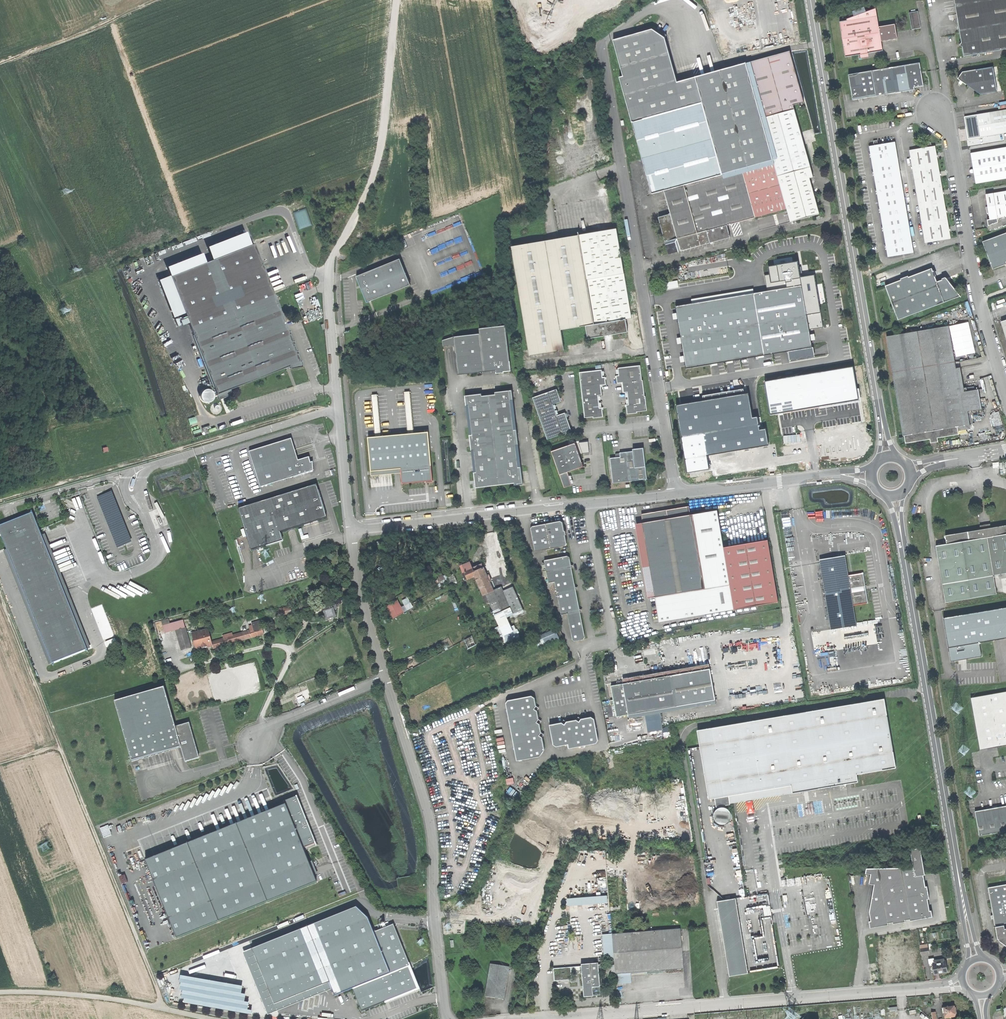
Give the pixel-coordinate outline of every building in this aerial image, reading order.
[(964,56),(978,54),(1005,49),(1005,0),(955,0),(964,56)] [(852,11),(854,16),(867,11),(865,7),(852,11)] [(840,21),(846,56),(883,50),(882,41),(880,27),(876,8),(867,11),(854,16),(847,19),(847,20),(840,21)] [(909,13),(912,30),(922,28),(919,11),(909,13)] [(896,24),(880,27),(882,41),(889,39),(898,38),(896,24)] [(655,27),(653,29),(665,37),(667,35),(655,27)] [(620,77),(632,122),(702,102),(712,138),(722,174),(742,169),(774,160),(762,118),(747,63),(677,82),(665,37),(653,29),(614,40),(624,76),(620,77)] [(790,51),(747,63),(762,118),(795,109),(794,105),(804,102),(790,51)] [(848,75),(853,100),(858,99),(862,98),(884,95),(887,94),(909,90),(913,90),(915,90),(914,88),(924,86),(920,63),(848,75)] [(979,82),(981,94),(998,92),(994,67),(977,70),(979,82)] [(966,84),(979,82),(977,70),(963,73),(958,79),(966,84)] [(972,89),(981,94),(979,82),(966,84),(972,89)] [(632,122),(642,158),(712,138),(702,102),(632,122)] [(774,160),(742,169),(755,217),(761,216),(764,215),(787,208),(791,222),(819,214),(809,178),(813,177),(795,109),(762,118),(774,160)] [(990,113),(994,135),(1005,133),(1005,110),(990,113)] [(966,128),(968,139),(994,135),(990,113),(964,117),(966,128)] [(678,238),(681,251),(730,237),(727,225),(755,217),(742,169),(722,174),(712,138),(642,158),(647,174),(652,193),(664,190),(671,214),(659,217),(665,242),(678,238)] [(895,142),(870,146),(888,257),(913,253),(904,198),(895,142)] [(935,146),(909,150),(925,243),(951,239),(943,192),(935,146)] [(976,184),(1005,179),(1005,147),(971,153),(973,169),(976,184)] [(600,189),(601,197),(608,195),(607,188),(600,189)] [(990,220),(997,218),(1005,217),(1005,191),(986,194),(988,207),(989,214),(990,220)] [(294,213),(300,229),(313,224),(307,208),(294,213)] [(998,223),(997,218),(990,220),(987,220),(988,226),(998,223)] [(580,235),(593,313),(595,324),(626,319),(632,318),(617,229),(580,235)] [(993,269),(1005,264),(1005,233),(983,241),(988,255),(993,269)] [(512,246),(531,356),(565,350),(562,330),(586,326),(591,325),(589,314),(593,313),(580,235),(512,246)] [(669,254),(681,251),(678,238),(665,242),(669,254)] [(170,276),(218,400),(226,397),(229,395),(230,392),(231,389),(289,366),(290,369),(301,367),(300,360),(297,354),(296,350),(296,351),(293,344),(293,341),(292,341),(289,334),(290,334),(289,331),(285,333),(282,326),(285,324),(254,243),(170,276)] [(360,286),(367,302),(410,285),(400,259),(356,276),(360,286)] [(676,306),(686,369),(741,360),(788,352),(812,348),(809,330),(800,278),(798,266),(798,262),(769,266),(770,275),(764,275),(767,291),(676,306)] [(885,285),(898,319),(960,296),(952,285),(946,278),(937,281),(932,268),(885,285)] [(804,277),(800,278),(809,330),(823,328),(814,275),(804,277)] [(628,332),(626,319),(595,324),(591,325),(586,326),(588,339),(628,332)] [(496,373),(511,371),(506,325),(479,328),(480,334),(454,337),(455,345),(458,375),(496,370),(496,373)] [(886,336),(903,436),(904,436),(957,427),(966,425),(963,412),(960,393),(959,389),(958,378),(949,326),(886,336)] [(443,346),(455,345),(454,337),(442,340),(443,346)] [(814,348),(812,348),(788,352),(790,362),(815,358),(814,348)] [(640,366),(618,368),(619,375),(616,376),(617,383),(622,383),(623,392),(627,392),(629,405),(626,405),(626,406),(627,414),(637,413),(637,412),(647,411),(645,396),(643,380),(642,380),(640,366)] [(852,366),(765,382),(770,415),(778,413),(819,406),(829,405),(858,399),(856,389),(852,366)] [(580,372),(585,418),(593,417),(593,418),(603,417),(602,409),(602,407),(600,408),(598,395),(602,395),(601,385),(606,385),(605,377),(603,377),(602,370),(580,372)] [(533,398),(548,439),(572,431),(569,422),(565,413),(557,416),(553,404),(561,401),(560,399),(557,389),(533,398)] [(702,396),(703,401),(744,394),(743,389),(702,396)] [(859,389),(856,389),(858,399),(829,405),(819,406),(819,409),(858,402),(861,401),(859,389)] [(967,391),(960,393),(963,412),(981,409),(978,389),(967,391)] [(482,393),(465,395),(466,406),(469,405),(472,435),(469,435),(471,450),(474,450),(476,472),(474,472),(475,482),(476,488),(514,483),(515,486),(518,485),(518,484),(523,484),(521,467),(518,467),(516,445),(518,445),(517,430),(514,430),(511,400),(514,400),(512,390),(495,392),(495,394),(482,396),(482,393)] [(404,392),(408,434),(413,433),(409,391),(404,392)] [(691,403),(675,405),(687,473),(709,469),(706,455),(768,445),(765,429),(759,430),(757,417),(752,418),(748,393),(744,394),(703,401),(691,403)] [(372,395),(376,437),(381,436),(377,394),(372,395)] [(220,414),(223,411),(223,407),(220,404),(215,404),(213,407),(213,411),(216,414),(220,414)] [(959,434),(957,427),(904,436),(905,443),(930,439),(937,438),(959,434)] [(376,437),(368,437),(372,476),(401,473),(432,470),(428,432),(413,433),(408,434),(381,436),(376,437)] [(250,453),(261,487),(299,476),(295,462),(298,461),(292,440),(250,453)] [(552,451),(565,488),(572,485),(568,472),(574,470),(578,468),(580,469),(584,468),(584,466),(583,462),(582,462),(575,443),(552,451)] [(633,451),(626,452),(630,481),(647,479),(643,448),(638,449),(633,449),(633,451)] [(630,481),(626,452),(622,452),(620,453),(621,457),(610,458),(613,483),(630,481)] [(309,457),(298,461),(295,462),(299,476),(314,471),(313,463),(311,464),(310,461),(309,457)] [(433,480),(432,470),(401,473),(402,483),(425,481),(433,480)] [(280,533),(326,518),(321,502),(316,485),(238,510),(251,551),(283,541),(280,533)] [(111,492),(97,498),(117,547),(131,542),(111,492)] [(688,506),(666,509),(668,518),(690,514),(688,506)] [(641,513),(642,522),(668,518),(666,509),(641,513)] [(716,510),(692,514),(705,587),(655,596),(659,622),(733,609),(723,547),(716,510)] [(87,650),(41,535),(34,517),(32,513),(0,526),(0,533),(52,663),(87,650)] [(642,522),(655,596),(705,587),(692,514),(690,514),(668,518),(642,522)] [(530,528),(535,551),(565,545),(567,542),(563,522),(560,520),(532,526),(530,528)] [(947,544),(1005,533),(1005,524),(991,527),(990,525),(981,527),(981,529),(945,535),(947,544)] [(946,602),(997,592),(994,574),(1005,572),(1005,533),(947,544),(936,546),(946,602)] [(768,540),(723,547),(733,609),(778,602),(768,540)] [(567,555),(544,560),(549,582),(555,581),(562,614),(567,613),(572,639),(573,641),(575,641),(584,639),(586,639),(585,637),(581,613),(578,611),(580,609),(576,591),(573,589),(575,587),(572,568),(569,567),(571,564),(570,557),(567,555)] [(820,560),(832,629),(857,625),(853,605),(849,576),(845,555),(820,560)] [(462,565),(468,578),(475,575),(474,571),(472,568),(470,562),(462,565)] [(484,567),(474,571),(475,575),(483,595),(486,593),(494,590),(490,581),(492,580),(489,574),(487,575),(484,567)] [(436,580),(439,585),(447,581),(443,573),(438,575),(439,578),(436,580)] [(864,573),(849,576),(853,605),(869,603),(864,573)] [(501,587),(494,590),(486,593),(489,599),(490,599),(494,608),(492,608),(495,614),(510,608),(501,587)] [(386,606),(392,618),(414,607),(408,597),(402,600),(404,605),(401,606),(398,599),(386,606)] [(325,614),(326,619),(335,616),(333,610),(336,609),(334,601),(322,605),(323,611),(325,614)] [(316,613),(323,611),(322,605),(321,602),(313,604),(316,613)] [(281,608),(283,615),(292,613),(290,607),(289,607),(289,606),(281,608)] [(943,618),(951,661),(981,656),(979,643),(1005,638),(1005,607),(943,618)] [(165,633),(176,630),(185,628),(183,620),(170,624),(169,619),(161,621),(165,633)] [(252,623),(254,630),(256,629),(257,635),(264,633),(260,621),(252,623)] [(176,630),(181,649),(190,647),(185,628),(176,630)] [(539,646),(560,638),(556,628),(535,636),(539,646)] [(192,633),(197,650),(212,645),(211,643),(207,629),(192,633)] [(229,637),(231,643),(257,635),(256,629),(254,630),(232,636),(229,637)] [(213,648),(231,643),(229,637),(232,636),(231,633),(223,636),(224,639),(211,643),(212,645),(213,648)] [(710,669),(673,675),(678,705),(715,699),(710,669)] [(623,683),(628,714),(678,705),(673,675),(623,683)] [(615,716),(628,714),(623,683),(610,685),(613,699),(610,700),(610,704),(613,704),(615,716)] [(164,688),(115,702),(132,761),(181,747),(184,758),(198,754),(193,738),(189,723),(175,727),(164,688)] [(980,750),(1005,745),(1005,691),(971,698),(980,750)] [(295,699),(297,703),(303,701),(310,698),(308,693),(295,699)] [(507,712),(534,709),(536,706),(534,697),(531,695),(507,700),(505,703),(507,712)] [(718,806),(718,809),(716,811),(715,814),(715,818),(716,821),(718,823),(721,825),(725,825),(729,823),(731,820),(732,818),(732,814),(731,811),(728,808),(725,808),(723,808),(723,805),(731,804),(730,796),(792,785),(794,793),(859,782),(858,774),(897,767),(885,698),(698,731),(710,799),(715,798),(717,806),(718,806)] [(510,726),(537,722),(539,719),(538,715),(537,711),(534,709),(507,712),(510,726)] [(562,722),(550,725),(553,744),(556,746),(568,744),(569,748),(596,743),(598,740),(594,719),(591,717),(581,719),(579,722),(576,720),(571,721),(566,721),(565,724),(562,722)] [(513,741),(539,735),(541,732),(540,724),(537,722),(510,726),(513,741)] [(542,737),(539,735),(513,741),(517,760),(540,756),(544,749),(542,737)] [(199,758),(198,754),(184,758),(185,762),(199,758)] [(731,804),(794,793),(792,785),(730,796),(731,804)] [(303,848),(316,843),(297,796),(290,799),(284,802),(285,805),(145,861),(176,938),(317,882),(303,848)] [(979,835),(1005,831),(1005,806),(994,808),(975,811),(979,835)] [(921,851),(911,853),(914,868),(914,869),(924,868),(921,851)] [(869,922),(871,929),(889,925),(889,923),(893,923),(894,924),(899,923),(906,922),(906,920),(910,919),(911,921),(933,917),(932,910),(930,911),(928,899),(930,899),(928,887),(926,887),(924,875),(926,875),(924,868),(914,869),(914,868),(867,869),(866,874),(871,875),(870,885),(875,885),(870,913),(872,922),(869,922)] [(989,888),(995,925),(1001,924),(1002,925),(996,927),(998,939),(1001,938),(1001,940),(1005,944),(1005,929),(1004,923),(1005,923),(1005,885),(989,888)] [(566,897),(567,905),(607,902),(607,894),(566,897)] [(730,976),(749,973),(737,898),(718,901),(730,976)] [(333,994),(352,987),(361,1010),(415,989),(406,967),(410,965),(394,924),(372,932),(367,919),(354,907),(306,926),(307,926),(241,952),(265,1013),(330,988),(333,994)] [(680,929),(666,930),(669,970),(683,969),(680,929)] [(614,958),(615,974),(646,971),(669,970),(666,930),(612,934),(614,958)] [(606,958),(614,958),(612,934),(604,935),(606,958)] [(933,963),(935,975),(941,974),(948,972),(947,961),(943,962),(942,959),(935,960),(935,963),(933,963)] [(584,979),(585,995),(588,995),(593,994),(592,986),(602,985),(602,978),(600,978),(599,972),(602,972),(601,964),(598,965),(598,963),(581,964),(581,966),(582,973),(583,979),(584,979)] [(485,995),(504,998),(506,983),(509,967),(491,964),(485,995)] [(178,975),(182,1002),(250,1014),(239,985),(178,975)] [(944,1008),(945,1018),(956,1017),(954,1006),(944,1008)]
